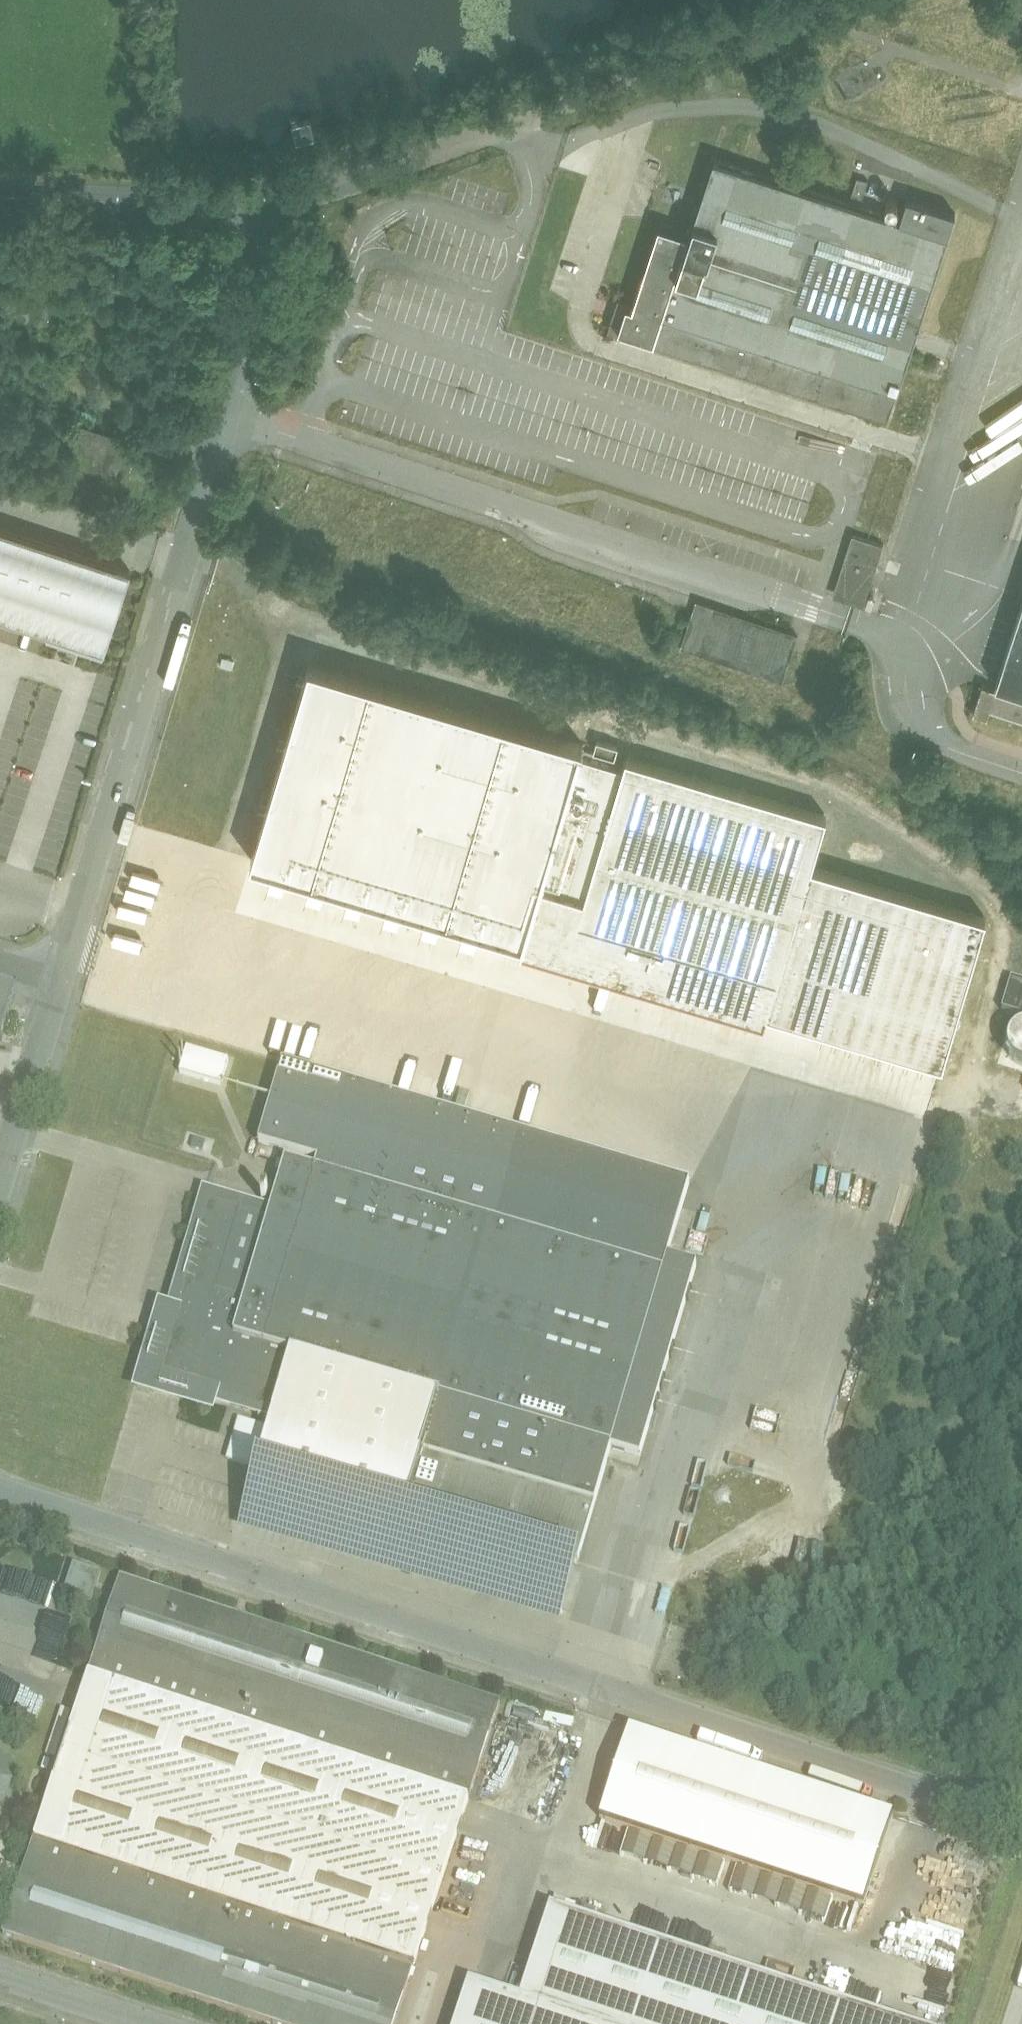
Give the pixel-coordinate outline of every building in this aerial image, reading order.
[(901,218),(715,158),(690,234),(664,226),(638,307),(628,304),(628,305),(623,303),(615,326),(620,328),(620,329),(890,416),(957,212),(908,196),(901,218)] [(870,179),(859,176),(851,199),(863,202),(870,179)] [(896,198),(895,197),(893,197),(890,197),(889,198),(888,200),(887,201),(887,203),(887,204),(888,206),(889,207),(890,208),(892,208),(893,209),(895,208),(897,207),(898,206),(899,204),(899,202),(899,201),(898,199),(896,198)] [(137,445),(78,425),(61,477),(140,503),(155,456),(136,450),(137,445)] [(50,628),(48,633),(65,639),(61,651),(75,656),(79,643),(105,652),(132,570),(0,527),(0,611),(50,628)] [(885,545),(852,535),(845,560),(852,562),(842,593),(862,600),(873,562),(880,564),(885,545)] [(680,647),(784,680),(799,633),(696,600),(680,647)] [(998,683),(1021,691),(1021,607),(998,683)] [(821,819),(318,680),(269,858),(767,995),(762,1014),(945,1064),(986,917),(807,868),(821,819)] [(998,683),(996,688),(984,684),(975,713),(988,717),(991,708),(1021,718),(1021,691),(998,683)] [(1008,978),(998,1007),(1021,1015),(1021,983),(1008,978)] [(2,1036),(17,985),(0,980),(0,1035),(2,1036)] [(1012,1019),(1007,1040),(1021,1044),(1021,1021),(1012,1019)] [(231,1060),(182,1047),(176,1074),(224,1086),(231,1060)] [(317,1170),(287,1161),(270,1216),(210,1199),(177,1313),(167,1310),(163,1323),(173,1325),(158,1377),(275,1412),(271,1428),(258,1469),(579,1564),(613,1450),(641,1458),(698,1266),(669,1258),(691,1184),(284,1064),(260,1144),(319,1162),(317,1170)] [(723,1103),(743,1106),(748,1071),(729,1068),(723,1103)] [(271,1428),(240,1419),(228,1460),(258,1469),(271,1428)] [(102,1573),(75,1564),(65,1593),(93,1602),(102,1573)] [(502,1704),(121,1579),(90,1674),(470,1799),(502,1704)] [(470,1799),(90,1674),(36,1840),(416,1964),(470,1799)] [(893,1815),(628,1731),(600,1819),(865,1904),(893,1815)] [(4,1802),(11,1783),(0,1761),(0,1804),(4,1802)] [(36,1840),(5,1935),(277,2023),(396,2023),(416,1964),(36,1840)] [(552,1906),(522,1998),(471,1981),(456,2023),(910,2023),(552,1906)]
